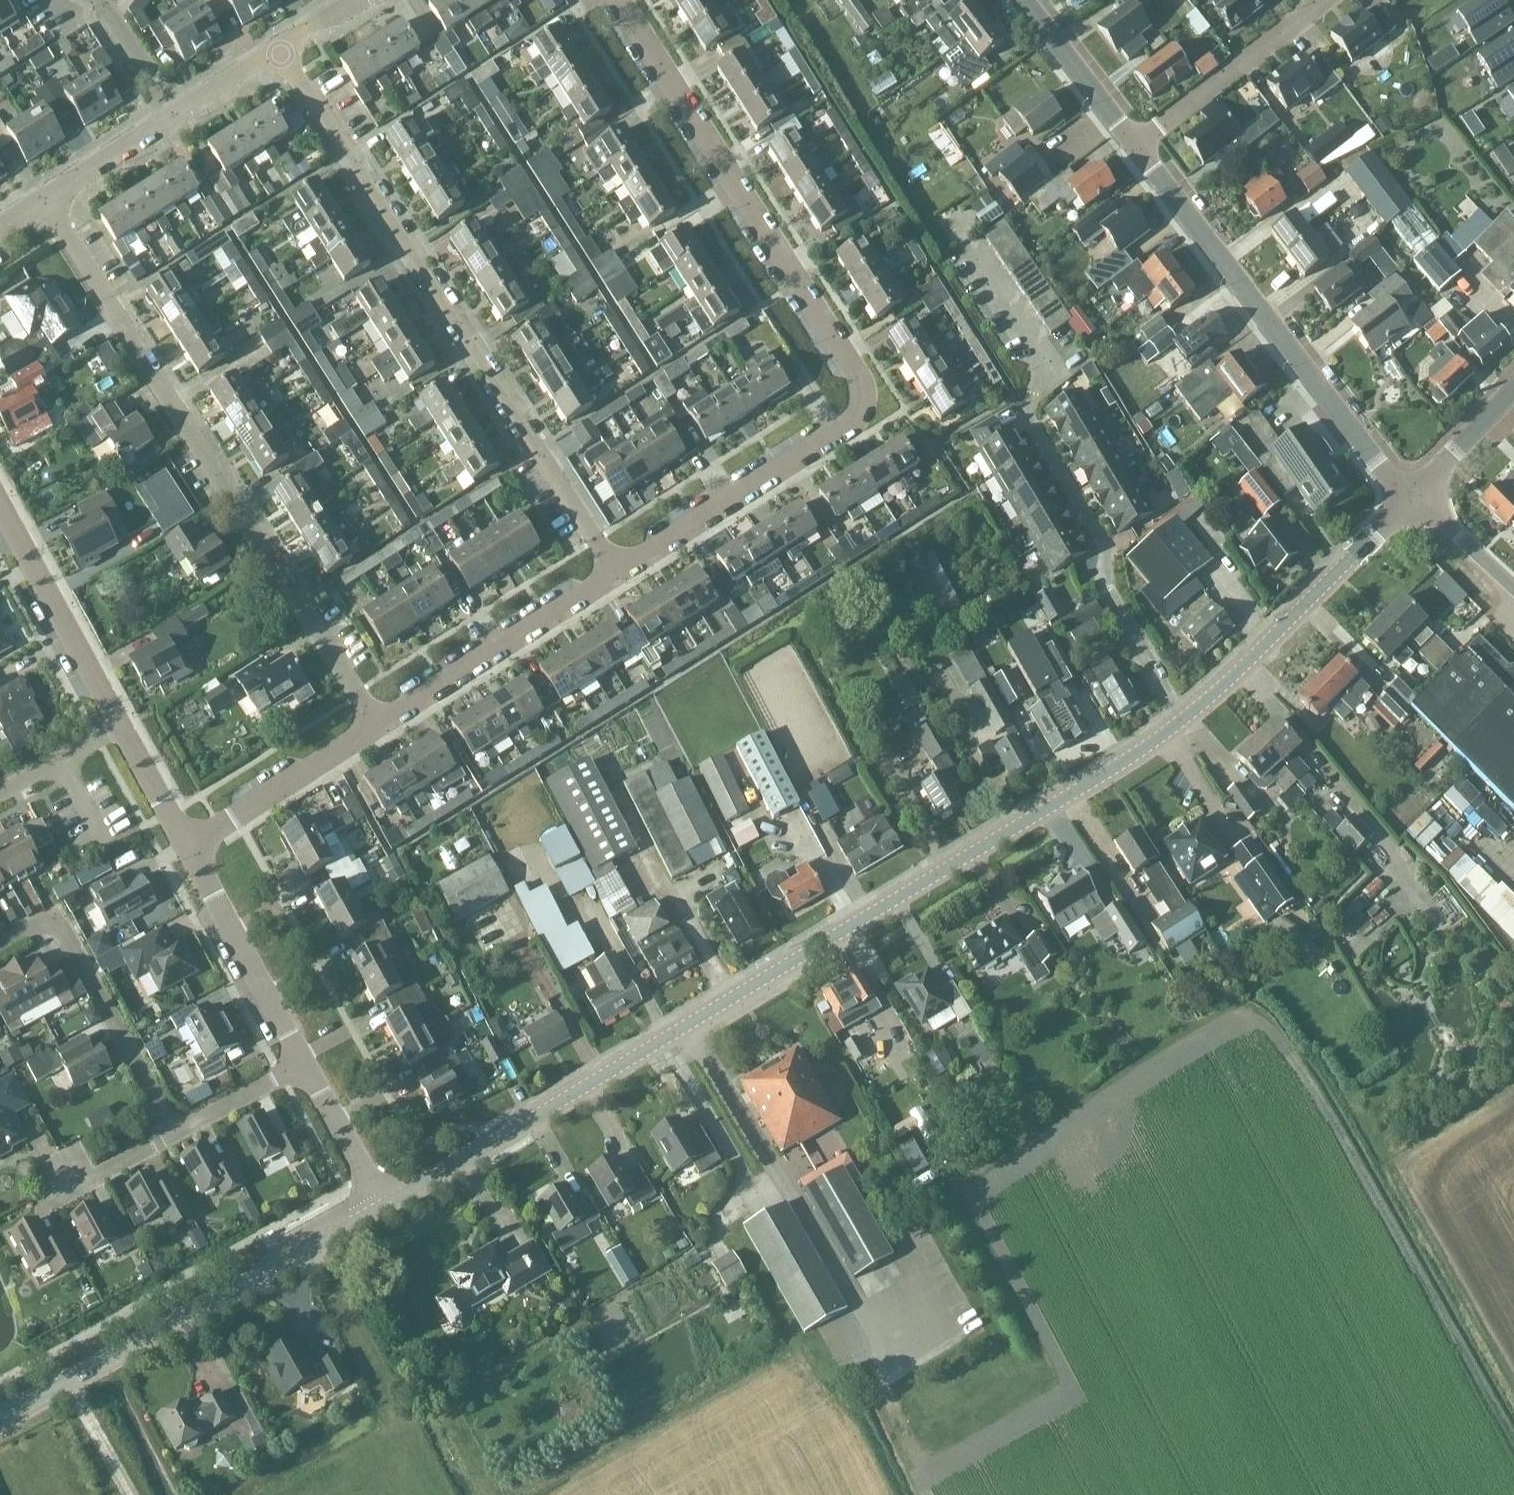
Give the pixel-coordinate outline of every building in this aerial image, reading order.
[(17,19),(7,4),(4,0),(0,0),(0,30),(17,19)] [(135,2),(144,9),(150,2),(148,0),(136,0),(135,2)] [(177,9),(204,51),(223,38),(210,19),(221,12),(212,0),(191,0),(177,9)] [(252,0),(212,0),(221,12),(230,6),(242,26),(261,15),(252,0)] [(261,15),(280,3),(278,0),(252,0),(261,15)] [(429,5),(446,32),(443,33),(453,49),(461,44),(453,30),(464,23),(468,20),(455,0),(437,0),(429,5)] [(468,20),(464,23),(473,36),(477,33),(493,23),(485,10),(489,7),(484,0),(455,0),(468,20)] [(489,7),(485,10),(493,23),(497,20),(501,17),(493,5),(500,0),(484,0),(489,7)] [(514,10),(517,8),(522,5),(519,0),(507,0),(514,10)] [(549,13),(564,3),(562,0),(541,0),(549,13)] [(679,10),(695,0),(672,0),(679,10)] [(713,4),(711,0),(695,0),(679,10),(692,31),(729,8),(724,0),(720,0),(713,4)] [(754,1),(763,14),(770,9),(765,0),(755,0),(754,1)] [(863,34),(874,26),(856,0),(839,0),(863,34)] [(926,5),(923,0),(897,0),(902,6),(900,8),(908,18),(926,5)] [(945,7),(939,0),(935,0),(927,6),(926,5),(908,18),(917,30),(927,22),(950,52),(988,23),(978,10),(976,11),(971,5),(954,18),(945,6),(945,7)] [(1212,3),(1216,9),(1215,10),(1231,31),(1266,4),(1263,0),(1216,0),(1212,3)] [(1477,45),(1513,21),(1500,0),(1479,0),(1457,15),(1477,45)] [(870,9),(878,21),(890,14),(882,2),(870,9)] [(1130,3),(1098,28),(1117,53),(1120,51),(1128,61),(1147,47),(1144,42),(1154,35),(1130,3)] [(722,54),(743,40),(737,32),(742,29),(729,8),(692,31),(705,52),(716,45),(722,54)] [(1361,12),(1330,36),(1351,63),(1394,30),(1377,8),(1365,17),(1361,12)] [(177,9),(149,27),(163,49),(172,43),(175,48),(185,63),(204,51),(177,9)] [(772,35),(775,33),(787,54),(795,49),(782,28),(777,19),(766,26),(772,35)] [(404,80),(412,75),(403,61),(420,51),(402,23),(382,36),(399,63),(395,66),(404,80)] [(950,52),(942,58),(965,89),(974,83),(992,69),(984,58),(1002,45),(996,38),(998,37),(988,23),(950,52)] [(535,73),(573,49),(560,28),(533,45),(541,57),(530,64),(535,73)] [(517,30),(512,29),(505,33),(511,42),(521,36),(517,30)] [(1513,33),(1477,58),(1498,88),(1513,77),(1513,33)] [(498,51),(510,43),(504,35),(492,42),(498,51)] [(25,59),(45,46),(39,36),(19,49),(25,59)] [(383,73),(395,66),(399,63),(382,36),(361,49),(379,77),(375,79),(384,92),(392,87),(383,73)] [(857,37),(849,42),(855,51),(863,45),(857,37)] [(728,63),(717,70),(730,91),(757,74),(744,53),(749,50),(743,40),(722,54),(728,63)] [(122,103),(120,99),(130,92),(103,49),(91,57),(94,62),(87,66),(93,75),(82,82),(103,115),(122,103)] [(363,87),(375,79),(379,77),(361,49),(341,62),(358,89),(355,91),(364,105),(371,100),(363,87)] [(559,86),(586,69),(573,49),(535,73),(536,74),(530,77),(536,86),(553,76),(559,86)] [(795,49),(787,54),(796,67),(803,63),(795,49)] [(54,60),(48,51),(30,62),(35,71),(54,60)] [(455,52),(444,59),(456,78),(467,70),(455,52)] [(876,52),(866,58),(872,69),(883,62),(876,52)] [(1174,53),(1136,81),(1153,104),(1176,87),(1179,90),(1194,79),(1174,53)] [(1439,54),(1427,62),(1435,74),(1447,66),(1439,54)] [(1202,79),(1218,67),(1209,56),(1194,68),(1202,79)] [(1286,110),(1307,94),(1314,103),(1340,84),(1319,57),(1309,65),(1303,57),(1267,84),(1286,110)] [(2,75),(15,66),(10,58),(0,64),(0,72),(2,75)] [(478,86),(500,72),(493,61),(471,74),(478,86)] [(573,107),(599,90),(586,69),(559,86),(572,106),(573,107)] [(441,87),(455,78),(450,70),(436,78),(441,87)] [(743,111),(770,94),(757,74),(730,91),(743,111)] [(9,75),(1,81),(5,88),(13,83),(9,75)] [(812,77),(805,82),(813,95),(821,90),(812,77)] [(66,80),(59,84),(56,79),(45,86),(65,117),(74,111),(84,127),(103,115),(82,82),(72,88),(66,80)] [(469,114),(474,112),(481,107),(471,91),(464,80),(443,93),(450,104),(460,99),(469,114)] [(55,124),(65,117),(45,86),(34,93),(38,99),(30,103),(36,111),(25,118),(46,151),(64,140),(55,124)] [(600,118),(612,111),(599,90),(573,107),(572,106),(561,113),(568,123),(579,116),(585,127),(579,131),(584,138),(604,125),(600,118)] [(502,124),(516,114),(503,94),(497,98),(489,103),(502,124)] [(790,110),(783,114),(770,94),(743,111),(756,132),(769,124),(775,133),(796,120),(790,110)] [(1033,136),(1061,115),(1045,95),(1031,106),(1027,100),(1014,110),(1015,111),(1004,120),(1016,136),(1027,127),(1033,136)] [(1200,114),(1207,122),(1184,140),(1203,165),(1239,138),(1213,104),(1200,114)] [(270,106),(249,119),(267,147),(263,150),(271,163),(280,158),(271,144),(287,134),(288,135),(304,124),(296,112),(280,122),(270,106)] [(387,120),(399,113),(396,107),(384,114),(387,120)] [(487,132),(494,128),(481,107),(474,112),(487,132)] [(832,110),(825,115),(833,129),(841,124),(832,110)] [(1471,113),(1460,120),(1466,129),(1477,122),(1471,113)] [(523,140),(518,132),(524,128),(516,114),(502,124),(515,145),(523,140)] [(27,163),(46,151),(25,118),(6,130),(27,163)] [(249,119),(229,132),(246,160),(242,163),(251,177),(255,174),(262,186),(266,184),(259,172),(250,158),(263,150),(267,147),(249,119)] [(1391,128),(1383,119),(1375,125),(1383,134),(1391,128)] [(802,146),(795,135),(802,130),(796,120),(775,133),(781,143),(768,151),(781,172),(808,155),(818,149),(813,139),(802,146)] [(1243,136),(1250,145),(1269,131),(1262,121),(1243,136)] [(433,123),(418,133),(412,122),(386,139),(399,160),(435,137),(440,133),(433,123)] [(940,125),(927,134),(950,166),(963,157),(940,125)] [(500,152),(507,148),(494,128),(487,132),(500,152)] [(624,129),(615,135),(611,128),(587,143),(591,150),(585,154),(598,174),(637,150),(624,129)] [(230,171),(242,163),(246,160),(228,132),(208,146),(224,172),(221,174),(231,189),(238,184),(230,171)] [(1272,132),(1263,139),(1268,146),(1277,138),(1272,132)] [(1327,133),(1314,143),(1326,159),(1339,149),(1327,133)] [(438,164),(431,153),(441,146),(435,137),(399,160),(412,180),(438,164)] [(850,138),(842,143),(851,156),(858,151),(857,149),(850,138)] [(522,141),(515,145),(522,156),(529,152),(522,141)] [(1023,204),(1029,200),(1055,179),(1030,147),(1024,153),(1016,144),(985,168),(992,177),(999,172),(1023,204)] [(1272,147),(1261,153),(1270,169),(1281,162),(1272,147)] [(1504,169),(1513,162),(1504,148),(1494,154),(1504,169)] [(534,174),(555,160),(548,149),(527,163),(534,174)] [(624,187),(650,170),(637,150),(598,174),(605,185),(617,177),(624,187)] [(858,151),(851,156),(859,170),(867,165),(858,151)] [(1364,198),(1391,178),(1371,152),(1345,172),(1364,198)] [(794,192),(821,175),(808,155),(781,172),(794,192)] [(551,178),(562,170),(555,160),(534,174),(540,184),(553,204),(561,199),(563,197),(551,178)] [(1313,163),(1296,176),(1309,194),(1327,181),(1313,163)] [(183,220),(190,215),(182,201),(199,191),(182,164),(161,177),(178,204),(174,207),(183,220)] [(453,170),(445,175),(438,164),(412,180),(425,201),(459,180),(453,170)] [(1101,169),(1096,172),(1091,166),(1075,178),(1069,169),(1055,179),(1029,200),(1041,215),(1060,200),(1066,208),(1077,199),(1084,209),(1114,186),(1101,169)] [(506,192),(527,178),(520,167),(499,181),(506,192)] [(1285,203),(1278,194),(1288,186),(1274,167),(1263,174),(1262,173),(1245,186),(1252,195),(1246,199),(1262,220),(1285,203)] [(637,208),(663,191),(650,170),(624,187),(630,197),(618,205),(625,215),(637,208)] [(839,180),(828,186),(821,175),(794,192),(807,213),(845,189),(839,180)] [(162,214),(174,207),(178,204),(161,177),(140,190),(157,217),(154,219),(163,233),(170,228),(162,214)] [(546,208),(534,188),(527,178),(506,192),(512,202),(526,193),(538,213),(546,208)] [(1386,227),(1412,207),(1391,178),(1364,198),(1386,227)] [(464,205),(456,193),(464,188),(459,180),(425,201),(438,222),(464,205)] [(289,230),(331,204),(318,183),(291,200),(299,211),(283,221),(289,230)] [(847,216),(840,205),(851,198),(845,189),(807,213),(820,233),(847,216)] [(141,227),(154,219),(157,217),(140,190),(119,203),(136,230),(134,232),(138,239),(142,246),(150,241),(141,227)] [(244,211),(232,190),(222,196),(234,216),(244,211)] [(650,228),(676,211),(663,191),(637,208),(625,215),(631,225),(643,218),(650,228)] [(231,218),(218,197),(216,194),(202,203),(217,227),(231,218)] [(1303,228),(1317,218),(1337,203),(1330,194),(1311,208),(1309,205),(1295,215),(1271,233),(1288,256),(1311,238),(1303,228)] [(566,224),(574,219),(561,199),(553,204),(566,224)] [(99,216),(98,217),(115,242),(112,244),(121,259),(136,282),(137,281),(142,278),(144,276),(130,254),(121,240),(134,232),(136,230),(119,203),(99,216)] [(318,241),(344,224),(331,204),(289,230),(294,239),(310,229),(318,241)] [(995,204),(975,217),(983,228),(1003,215),(995,204)] [(1102,230),(1117,251),(1119,254),(1148,232),(1127,204),(1111,216),(1104,207),(1103,208),(1103,207),(1071,231),(1082,245),(1102,230)] [(1349,211),(1355,218),(1363,212),(1357,205),(1349,211)] [(551,233),(559,228),(546,208),(538,213),(551,233)] [(879,233),(900,220),(893,209),(872,222),(879,233)] [(602,223),(614,240),(631,229),(619,211),(602,223)] [(1507,213),(1494,226),(1480,211),(1452,238),(1465,254),(1473,246),(1493,266),(1482,276),(1504,300),(1510,294),(1513,298),(1513,220),(1507,213)] [(238,239),(259,225),(252,214),(231,228),(238,239)] [(587,240),(574,219),(566,224),(579,245),(587,240)] [(990,246),(1011,232),(1004,222),(983,236),(990,246)] [(317,270),(330,262),(357,245),(344,224),(318,241),(309,246),(316,257),(310,260),(317,270)] [(449,243),(448,246),(453,254),(456,254),(458,253),(463,261),(489,244),(499,237),(493,228),(483,235),(476,224),(450,240),(451,242),(449,243)] [(1340,249),(1339,248),(1356,235),(1349,226),(1332,238),(1319,249),(1311,238),(1288,256),(1304,278),(1328,261),(1327,259),(1340,249)] [(564,254),(572,249),(559,228),(551,233),(564,254)] [(701,250),(688,230),(650,254),(663,275),(675,268),(674,267),(701,250)] [(210,257),(231,244),(223,232),(203,246),(186,256),(193,268),(210,257)] [(996,256),(1017,242),(1011,232),(990,246),(996,256)] [(171,240),(180,254),(185,250),(177,237),(171,240)] [(489,244),(463,261),(469,270),(467,271),(466,274),(471,281),(474,282),(475,281),(476,282),(502,265),(495,253),(505,246),(499,237),(489,244)] [(613,251),(603,257),(590,237),(587,240),(579,245),(591,264),(598,275),(619,261),(613,251)] [(1314,291),(1312,295),(1319,304),(1323,303),(1330,313),(1358,293),(1351,284),(1361,277),(1356,270),(1368,261),(1371,264),(1387,258),(1381,251),(1371,238),(1349,255),(1349,260),(1351,263),(1314,291)] [(175,257),(180,254),(171,240),(166,243),(175,257)] [(918,265),(925,260),(912,240),(905,245),(918,265)] [(850,279),(876,262),(863,242),(837,258),(850,279)] [(1003,266),(1024,252),(1017,242),(996,256),(1003,266)] [(344,282),(370,266),(357,245),(330,262),(344,282)] [(1461,275),(1451,265),(1434,245),(1413,263),(1440,293),(1461,275)] [(591,279),(584,269),(572,249),(564,254),(577,274),(563,283),(570,293),(591,279)] [(687,288),(714,271),(701,250),(674,267),(675,268),(687,288)] [(269,272),(261,260),(256,251),(249,256),(262,277),(269,272)] [(942,270),(958,259),(952,251),(937,261),(942,270)] [(1117,251),(1085,275),(1097,291),(1129,267),(1119,254),(1117,251)] [(1010,276),(1031,262),(1024,252),(1003,266),(1010,276)] [(1147,298),(1181,273),(1166,254),(1142,272),(1148,280),(1139,287),(1147,298)] [(1397,257),(1391,261),(1398,270),(1404,265),(1397,257)] [(247,286),(255,281),(242,260),(234,265),(247,286)] [(616,279),(626,272),(619,261),(598,275),(605,286),(617,305),(625,300),(628,297),(616,279)] [(863,300),(889,283),(876,262),(850,279),(863,300)] [(1017,286),(1037,271),(1031,262),(1010,276),(1017,286)] [(519,269),(509,276),(502,265),(476,282),(489,302),(526,279),(519,269)] [(690,315),(727,292),(714,271),(687,288),(694,299),(684,305),(690,315)] [(1023,296),(1044,281),(1037,271),(1017,286),(1023,296)] [(282,292),(277,285),(269,272),(262,277),(274,297),(282,292)] [(172,276),(146,292),(148,295),(147,298),(151,305),(155,305),(159,313),(194,291),(199,288),(192,278),(188,280),(184,275),(183,274),(182,274),(180,273),(179,273),(178,273),(172,276)] [(1171,310),(1195,292),(1181,273),(1147,298),(1155,309),(1165,302),(1171,310)] [(1394,310),(1410,298),(1395,278),(1369,298),(1377,308),(1352,326),(1370,351),(1386,340),(1387,341),(1406,327),(1394,310)] [(526,279),(489,302),(502,323),(520,312),(525,321),(545,308),(542,305),(526,279)] [(577,304),(598,290),(591,279),(570,293),(577,304)] [(1,350),(0,357),(2,363),(10,377),(10,378),(38,364),(55,354),(50,345),(78,328),(53,287),(48,282),(43,280),(35,281),(32,282),(5,299),(13,311),(1,319),(15,340),(9,342),(5,345),(1,350)] [(922,304),(923,304),(944,291),(937,280),(916,294),(922,304)] [(259,306),(267,301),(255,281),(247,286),(259,306)] [(1030,305),(1051,291),(1044,281),(1023,296),(1030,305)] [(368,320),(394,304),(381,283),(355,300),(363,311),(346,321),(344,318),(330,327),(339,341),(352,332),(369,321),(368,320)] [(876,321),(903,304),(889,283),(863,300),(876,321)] [(199,317),(191,306),(200,301),(194,291),(159,313),(173,333),(199,317)] [(962,321),(950,300),(944,291),(923,304),(930,315),(943,307),(955,326),(962,321)] [(1037,315),(1058,301),(1051,291),(1030,305),(1037,315)] [(1098,322),(1126,301),(1118,291),(1090,312),(1098,322)] [(308,302),(294,311),(282,292),(274,297),(287,317),(294,327),(315,313),(308,302)] [(740,313),(727,292),(690,315),(703,336),(740,313)] [(630,326),(638,320),(625,300),(617,305),(630,326)] [(1044,325),(1064,311),(1058,301),(1037,315),(1044,325)] [(1420,302),(1406,313),(1419,329),(1433,318),(1420,302)] [(527,361),(572,332),(554,303),(552,304),(545,308),(525,321),(531,329),(514,341),(527,361)] [(381,341),(407,325),(394,304),(368,320),(369,321),(381,341)] [(615,335),(623,330),(610,309),(602,315),(615,335)] [(1075,309),(1067,315),(1071,321),(1069,322),(1067,324),(1072,330),(1084,321),(1075,309)] [(1069,322),(1071,321),(1067,315),(1064,311),(1044,325),(1050,335),(1067,324),(1069,322)] [(309,332),(322,324),(315,313),(294,327),(300,338),(313,356),(320,351),(309,332)] [(1210,348),(1228,335),(1211,313),(1183,333),(1190,343),(1179,352),(1192,369),(1214,352),(1210,348)] [(1143,346),(1168,328),(1158,316),(1139,331),(1141,333),(1135,337),(1143,346)] [(186,354),(212,337),(199,317),(173,333),(186,354)] [(1436,319),(1426,327),(1435,338),(1445,330),(1436,319)] [(266,345),(286,331),(279,320),(259,333),(266,345)] [(652,342),(651,340),(638,320),(630,326),(643,347),(652,342)] [(728,342),(750,328),(745,321),(723,335),(728,342)] [(968,347),(975,342),(962,321),(955,326),(968,347)] [(1483,368),(1510,344),(1491,321),(1464,344),(1483,368)] [(927,343),(927,342),(914,323),(888,340),(901,360),(927,343)] [(378,372),(420,345),(407,325),(381,341),(388,352),(371,362),(378,372)] [(1138,351),(1148,364),(1177,341),(1168,328),(1143,346),(1143,347),(1138,351)] [(628,355),(636,350),(623,330),(615,335),(628,355)] [(306,361),(294,343),(286,331),(266,345),(273,356),(288,347),(299,365),(306,361)] [(572,332),(527,361),(533,371),(532,371),(530,375),(535,382),(539,383),(540,382),(578,358),(571,347),(579,343),(572,332)] [(708,355),(728,342),(723,335),(703,347),(708,355)] [(940,364),(933,352),(944,345),(937,335),(927,342),(927,343),(901,360),(914,381),(940,364)] [(199,375),(225,358),(212,337),(186,354),(199,375)] [(652,342),(643,347),(658,371),(673,361),(658,337),(652,342)] [(601,339),(588,343),(591,355),(604,351),(601,339)] [(979,366),(987,361),(975,342),(968,347),(979,366)] [(107,344),(94,352),(107,372),(120,364),(107,344)] [(408,382),(433,366),(420,345),(378,372),(384,382),(401,372),(408,382)] [(1472,379),(1457,362),(1440,345),(1427,357),(1434,364),(1428,370),(1428,379),(1433,385),(1436,389),(1431,393),(1432,398),(1438,406),(1445,399),(1447,401),(1472,379)] [(688,368),(708,355),(703,347),(683,360),(688,368)] [(641,376),(649,371),(636,350),(628,355),(641,376)] [(333,372),(320,351),(313,356),(326,377),(333,372)] [(70,353),(59,359),(63,365),(74,359),(70,353)] [(788,390),(772,364),(765,354),(753,361),(745,366),(751,377),(754,382),(767,403),(788,390)] [(1233,394),(1241,405),(1266,386),(1241,354),(1209,378),(1201,367),(1175,387),(1200,420),(1233,394)] [(591,379),(590,377),(584,368),(578,358),(540,382),(553,403),(591,379)] [(311,386),(319,381),(306,361),(299,365),(298,366),(311,386)] [(1000,383),(1000,382),(987,361),(979,366),(992,388),(1000,383)] [(38,364),(10,378),(17,393),(0,402),(0,428),(4,426),(17,448),(51,428),(45,416),(54,411),(40,382),(46,379),(38,364)] [(946,373),(941,365),(940,364),(914,381),(927,401),(967,376),(966,374),(959,364),(946,373)] [(357,385),(344,365),(333,372),(326,377),(338,397),(346,392),(351,389),(357,385)] [(604,384),(602,381),(612,375),(607,366),(597,373),(597,372),(590,377),(591,379),(553,403),(566,423),(592,407),(585,396),(604,384)] [(967,405),(959,393),(978,381),(971,371),(966,374),(967,376),(927,401),(941,422),(967,405)] [(677,395),(669,382),(663,373),(652,380),(666,402),(677,395)] [(244,387),(240,382),(236,376),(210,393),(223,413),(249,396),(262,388),(256,379),(244,387)] [(767,403),(754,382),(751,377),(730,390),(747,416),(767,403)] [(332,402),(319,382),(319,381),(311,386),(323,407),(332,402)] [(432,422),(458,405),(445,384),(419,401),(425,410),(409,420),(416,432),(432,422)] [(236,434),(263,417),(275,409),(269,399),(273,396),(266,386),(262,388),(249,396),(223,413),(236,434)] [(624,398),(628,406),(646,395),(641,388),(624,398)] [(372,403),(364,408),(351,389),(346,392),(338,397),(351,416),(358,427),(379,414),(372,403)] [(1106,389),(1100,392),(1109,407),(1115,404),(1106,389)] [(726,429),(747,416),(730,390),(710,403),(703,392),(703,393),(710,403),(726,429)] [(1061,438),(1095,417),(1080,392),(1046,413),(1061,438)] [(726,429),(710,403),(703,393),(682,406),(706,442),(726,429)] [(611,417),(628,406),(624,398),(606,410),(611,417)] [(128,424),(114,404),(89,420),(102,441),(107,437),(122,461),(151,443),(136,419),(128,424)] [(92,413),(87,405),(75,412),(81,421),(92,413)] [(445,442),(471,425),(458,405),(432,422),(445,442)] [(686,458),(676,443),(688,436),(670,407),(641,426),(646,435),(666,467),(677,460),(681,464),(686,458)] [(593,428),(611,417),(606,410),(589,421),(593,428)] [(379,414),(358,427),(365,439),(386,425),(379,414)] [(1151,431),(1140,414),(1132,420),(1143,436),(1151,431)] [(282,419),(269,427),(263,417),(236,434),(249,455),(276,438),(275,437),(288,428),(282,419)] [(1075,462),(1109,441),(1095,417),(1061,438),(1075,462)] [(992,419),(971,432),(971,434),(979,429),(990,446),(979,453),(994,477),(1028,457),(1013,432),(1004,438),(992,419)] [(330,445),(338,440),(351,432),(344,421),(323,434),(330,445)] [(583,449),(599,438),(589,421),(571,432),(575,439),(583,449)] [(458,462),(484,446),(471,425),(445,442),(458,462)] [(1292,482),(1329,456),(1324,448),(1320,451),(1304,427),(1270,451),(1271,452),(1292,482)] [(289,459),(282,447),(295,439),(288,428),(275,437),(276,438),(249,455),(262,475),(289,459)] [(1232,430),(1211,446),(1222,459),(1230,452),(1251,477),(1239,486),(1264,518),(1266,517),(1280,505),(1255,474),(1261,469),(1232,430)] [(338,440),(345,450),(357,443),(351,432),(338,440)] [(629,446),(624,449),(614,434),(602,442),(603,443),(613,456),(611,457),(632,489),(643,482),(647,486),(651,481),(649,478),(629,446)] [(668,470),(666,467),(646,435),(629,446),(649,478),(660,471),(663,475),(668,470)] [(916,487),(907,474),(918,468),(901,441),(880,454),(897,481),(898,480),(906,494),(916,487)] [(1089,486),(1124,465),(1109,441),(1075,462),(1089,486)] [(585,456),(584,460),(591,470),(594,468),(604,483),(594,490),(603,504),(613,498),(615,500),(626,493),(629,497),(633,492),(632,489),(611,457),(613,456),(603,443),(585,456)] [(448,483),(464,473),(471,483),(497,467),(484,446),(458,462),(441,473),(448,483)] [(924,449),(914,455),(921,467),(932,461),(924,449)] [(1334,463),(1329,456),(1292,482),(1271,452),(1258,461),(1283,497),(1296,488),(1314,513),(1348,489),(1331,466),(1334,463)] [(389,478),(397,473),(384,453),(376,458),(389,478)] [(326,489),(313,470),(322,464),(316,454),(282,476),(287,485),(274,493),(287,514),(326,489)] [(876,494),(897,481),(880,454),(859,467),(876,494)] [(1008,501),(1042,481),(1028,457),(994,477),(1008,501)] [(1166,457),(1159,462),(1167,472),(1173,467),(1166,457)] [(375,487),(383,482),(370,462),(362,467),(375,487)] [(1104,510),(1138,489),(1124,465),(1089,486),(1104,510)] [(856,507),(857,506),(876,494),(859,467),(839,480),(856,507)] [(1176,470),(1165,477),(1170,485),(1181,478),(1176,470)] [(141,486),(158,513),(151,517),(163,536),(193,517),(165,472),(141,486)] [(410,493),(397,474),(397,473),(389,478),(402,498),(410,493)] [(1501,487),(1500,485),(1481,503),(1506,528),(1510,524),(1513,528),(1513,474),(1501,487)] [(478,491),(483,499),(499,488),(494,480),(478,491)] [(862,513),(857,506),(856,507),(839,480),(818,493),(835,520),(849,511),(854,519),(862,513)] [(1022,526),(1057,505),(1042,481),(1008,501),(1022,526)] [(387,507),(395,502),(383,482),(375,487),(387,507)] [(326,518),(320,507),(332,499),(326,489),(287,514),(300,534),(326,518)] [(1104,510),(1118,535),(1153,514),(1138,489),(1104,510)] [(465,510),(483,499),(478,491),(460,502),(465,510)] [(85,520),(62,532),(79,563),(114,544),(100,518),(113,511),(104,493),(79,507),(85,520)] [(410,493),(402,498),(415,519),(423,514),(421,511),(410,493)] [(916,510),(921,518),(942,505),(937,497),(916,510)] [(395,502),(387,507),(401,528),(409,523),(395,502)] [(448,521),(465,510),(460,502),(443,513),(448,521)] [(429,505),(421,511),(423,514),(424,515),(432,510),(429,505)] [(1037,550),(1071,529),(1057,505),(1022,526),(1037,550)] [(808,546),(804,540),(815,533),(798,507),(778,520),(794,546),(795,545),(799,551),(808,546)] [(900,531),(921,518),(916,510),(895,523),(900,531)] [(1141,547),(1126,559),(1163,602),(1213,561),(1182,524),(1172,511),(1136,541),(1141,547)] [(431,532),(448,521),(443,513),(418,529),(423,536),(435,555),(443,550),(431,532)] [(500,528),(520,560),(531,553),(535,556),(539,551),(517,517),(500,528)] [(1236,528),(1235,534),(1244,546),(1240,549),(1255,570),(1266,561),(1275,572),(1296,555),(1266,517),(1264,518),(1255,525),(1251,521),(1245,520),(1236,528)] [(345,520),(332,527),(326,518),(300,534),(313,555),(352,531),(345,520)] [(802,555),(799,551),(795,545),(794,546),(778,520),(757,533),(774,559),(785,552),(791,562),(802,555)] [(880,544),(900,531),(895,523),(874,536),(880,544)] [(205,546),(192,526),(166,542),(179,562),(183,559),(198,583),(228,565),(213,541),(205,546)] [(522,563),(520,560),(500,528),(483,538),(503,570),(515,563),(518,566),(522,563)] [(423,536),(418,529),(410,535),(391,547),(396,554),(423,536)] [(1051,574),(1086,554),(1071,529),(1037,550),(1051,574)] [(352,559),(345,547),(357,540),(352,531),(313,555),(326,576),(352,559)] [(757,533),(737,545),(760,582),(780,568),(774,559),(757,533)] [(874,536),(856,548),(848,535),(838,542),(839,544),(837,545),(849,564),(859,557),(880,544),(874,536)] [(505,573),(503,570),(483,538),(466,549),(486,582),(497,575),(501,578),(505,573)] [(466,549),(459,554),(451,543),(443,548),(451,559),(449,560),(469,592),(481,585),(484,589),(488,584),(486,582),(466,549)] [(751,587),(760,582),(737,545),(716,558),(733,585),(745,577),(751,587)] [(839,570),(849,564),(837,545),(829,550),(836,561),(813,575),(818,583),(839,570)] [(379,565),(396,554),(391,547),(374,558),(379,565)] [(896,568),(929,631),(965,612),(932,549),(896,568)] [(362,576),(379,565),(374,558),(357,569),(362,576)] [(431,571),(423,576),(417,566),(408,572),(414,582),(436,614),(446,608),(450,611),(454,606),(431,571)] [(345,587),(362,576),(357,569),(340,580),(345,587)] [(678,583),(701,615),(718,604),(696,571),(684,579),(681,575),(677,580),(678,583)] [(798,596),(818,583),(813,575),(793,588),(798,596)] [(1433,586),(1450,603),(1462,592),(1445,575),(1433,586)] [(437,617),(436,614),(414,582),(397,593),(418,625),(429,618),(433,621),(437,617)] [(684,626),(701,615),(678,583),(668,590),(665,586),(660,591),(661,593),(684,626)] [(777,609),(798,596),(793,588),(772,601),(777,609)] [(420,628),(418,625),(397,593),(380,604),(401,636),(412,629),(416,633),(420,628)] [(667,637),(684,626),(661,593),(650,600),(648,596),(643,602),(645,604),(667,637)] [(1432,636),(1430,634),(1420,624),(1425,620),(1403,597),(1383,617),(1405,639),(1409,636),(1420,648),(1432,636)] [(1102,616),(1095,604),(1094,603),(1058,623),(1066,637),(1070,634),(1078,647),(1101,633),(1094,620),(1102,616)] [(403,639),(401,636),(380,604),(363,615),(383,647),(395,640),(399,644),(403,639)] [(672,645),(667,637),(645,604),(633,611),(631,607),(626,612),(635,626),(626,632),(643,660),(649,669),(660,662),(653,651),(662,645),(665,649),(672,645)] [(756,605),(740,615),(741,618),(740,618),(747,628),(748,628),(757,622),(764,617),(756,605)] [(1057,605),(1043,613),(1049,624),(1063,616),(1057,605)] [(184,631),(209,616),(203,606),(189,614),(188,612),(152,632),(159,644),(132,659),(150,689),(172,677),(175,683),(193,673),(181,649),(175,652),(173,648),(189,639),(184,631)] [(1202,657),(1233,628),(1217,611),(1215,613),(1209,606),(1180,633),(1202,657)] [(740,618),(741,618),(740,615),(735,607),(724,613),(731,626),(715,636),(721,645),(747,628),(740,618)] [(1401,644),(1405,639),(1383,617),(1363,636),(1386,659),(1390,656),(1401,668),(1413,656),(1401,644)] [(626,632),(617,638),(609,626),(598,634),(594,630),(590,635),(591,638),(613,670),(622,664),(627,671),(643,660),(626,632)] [(9,649),(0,633),(0,654),(9,649)] [(704,656),(721,645),(715,636),(698,647),(704,656)] [(1029,636),(1007,649),(1032,694),(1036,691),(1039,696),(1057,686),(1059,689),(1071,682),(1051,647),(1039,654),(1029,636)] [(1409,707),(1466,763),(1513,811),(1513,671),(1511,668),(1479,637),(1458,658),(1455,655),(1448,662),(1451,664),(1409,707)] [(1436,671),(1453,654),(1435,637),(1419,653),(1436,671)] [(595,681),(613,670),(591,638),(580,645),(578,641),(573,646),(574,648),(595,681)] [(968,646),(947,658),(967,692),(969,691),(995,736),(1005,731),(1011,742),(995,751),(989,741),(977,748),(991,773),(1002,767),(1009,779),(1031,767),(1016,740),(1015,738),(1018,736),(1012,726),(986,681),(988,680),(968,646)] [(687,666),(704,656),(698,647),(681,658),(687,666)] [(578,692),(580,691),(595,681),(574,648),(563,656),(560,652),(556,657),(558,659),(578,692)] [(1358,702),(1343,687),(1356,675),(1338,657),(1317,678),(1335,696),(1343,703),(1350,711),(1358,702)] [(584,698),(580,691),(578,692),(558,659),(547,666),(543,663),(539,668),(548,682),(538,688),(551,708),(560,702),(561,703),(571,697),(575,704),(584,698)] [(262,663),(236,680),(247,698),(260,690),(273,709),(293,696),(299,706),(313,697),(291,661),(269,674),(262,663)] [(1116,718),(1139,704),(1123,676),(1120,677),(1111,661),(1083,677),(1102,710),(1109,706),(1116,718)] [(1009,707),(1024,698),(1008,671),(993,679),(1009,707)] [(1409,705),(1420,694),(1423,690),(1405,673),(1401,676),(1390,687),(1409,705)] [(889,685),(904,711),(917,703),(920,708),(926,704),(920,693),(916,695),(905,675),(889,685)] [(1315,716),(1335,696),(1317,678),(1297,698),(1315,716)] [(3,733),(13,752),(34,740),(29,731),(33,729),(32,728),(44,721),(32,700),(36,698),(31,690),(28,692),(21,679),(0,690),(0,727),(3,733)] [(627,692),(633,700),(649,689),(644,681),(627,692)] [(538,688),(529,694),(522,683),(510,690),(506,686),(502,691),(504,694),(525,726),(544,714),(543,713),(551,708),(538,688)] [(1389,688),(1376,701),(1378,703),(1399,724),(1400,725),(1413,712),(1389,688)] [(220,689),(203,701),(212,715),(230,704),(220,689)] [(1040,707),(1030,713),(1053,754),(1072,743),(1054,710),(1050,702),(1053,700),(1048,691),(1039,696),(1035,698),(1040,707)] [(614,711),(633,700),(627,692),(609,703),(614,711)] [(527,729),(525,726),(504,694),(493,701),(490,698),(485,701),(487,704),(508,737),(518,731),(520,734),(527,729)] [(1054,710),(1072,743),(1088,735),(1070,702),(1054,710)] [(596,722),(614,711),(609,703),(591,714),(596,722)] [(1341,721),(1350,711),(1343,703),(1333,713),(1341,721)] [(490,748),(492,747),(508,737),(487,704),(476,712),(472,708),(468,712),(470,715),(490,748)] [(580,733),(596,722),(591,714),(574,724),(580,733)] [(498,756),(492,747),(490,748),(470,715),(459,722),(456,718),(451,724),(473,759),(484,752),(490,762),(498,756)] [(951,787),(954,785),(962,781),(956,768),(954,769),(946,754),(953,750),(937,722),(914,734),(930,763),(931,762),(936,772),(931,775),(935,782),(921,790),(938,819),(962,806),(951,787)] [(1295,761),(1288,753),(1296,746),(1275,723),(1255,741),(1277,764),(1294,782),(1288,788),(1300,800),(1306,794),(1305,793),(1317,783),(1308,773),(1310,771),(1298,758),(1295,761)] [(773,818),(799,805),(761,734),(736,747),(773,818)] [(539,747),(544,754),(561,744),(556,736),(539,747)] [(420,741),(415,746),(417,749),(444,790),(445,792),(467,778),(459,767),(455,770),(435,738),(423,745),(420,741)] [(1294,782),(1277,764),(1255,741),(1246,749),(1243,746),(1236,753),(1239,756),(1236,758),(1252,775),(1248,779),(1258,790),(1267,790),(1275,783),(1283,792),(1276,799),(1288,811),(1300,800),(1288,788),(1294,782)] [(1436,744),(1414,766),(1421,773),(1443,751),(1436,744)] [(526,766),(544,754),(539,747),(521,758),(526,766)] [(403,752),(398,757),(400,760),(421,793),(430,787),(436,796),(444,790),(417,749),(406,756),(403,752)] [(725,822),(749,811),(721,755),(698,766),(725,822)] [(508,777),(526,766),(521,758),(504,769),(508,777)] [(427,803),(421,793),(400,760),(389,766),(386,763),(381,768),(383,771),(403,804),(413,797),(420,807),(427,803)] [(632,904),(610,863),(636,850),(590,761),(547,783),(598,882),(592,886),(609,920),(620,913),(638,945),(642,953),(659,984),(695,964),(678,932),(669,927),(655,901),(645,907),(640,899),(632,904)] [(628,783),(624,785),(672,880),(676,878),(689,871),(725,853),(688,779),(676,784),(666,764),(628,783)] [(491,787),(508,777),(504,769),(487,780),(491,787)] [(408,811),(403,804),(383,771),(372,778),(369,775),(363,779),(386,815),(397,808),(401,815),(408,811)] [(835,771),(827,776),(833,786),(841,782),(835,771)] [(1260,814),(1239,783),(1227,791),(1249,822),(1260,814)] [(839,814),(824,785),(809,794),(825,822),(839,814)] [(452,802),(457,809),(473,799),(468,792),(452,802)] [(352,796),(342,802),(348,813),(355,824),(365,818),(352,796)] [(438,821),(457,809),(452,802),(434,813),(438,821)] [(1332,809),(1322,819),(1333,831),(1343,821),(1332,809)] [(309,819),(283,833),(294,855),(334,834),(355,824),(348,813),(332,822),(325,810),(309,819)] [(421,832),(438,821),(434,813),(416,824),(421,832)] [(901,849),(885,821),(882,816),(836,843),(855,875),(901,849)] [(1161,843),(1190,886),(1216,868),(1215,866),(1228,857),(1201,816),(1161,843)] [(1370,838),(1351,817),(1334,833),(1353,854),(1370,838)] [(730,847),(754,836),(746,819),(722,830),(730,847)] [(34,853),(53,842),(42,822),(23,832),(34,853)] [(394,827),(382,835),(391,850),(396,847),(404,843),(421,832),(416,824),(399,835),(394,827)] [(34,853),(23,832),(21,829),(5,838),(27,878),(43,869),(34,853)] [(540,843),(569,897),(595,882),(565,830),(540,843)] [(334,834),(294,855),(306,877),(324,867),(330,877),(351,865),(334,834)] [(1156,862),(1150,853),(1137,834),(1115,848),(1132,874),(1141,868),(1149,882),(1144,885),(1157,906),(1162,903),(1169,914),(1151,925),(1169,954),(1206,930),(1188,902),(1185,904),(1158,861),(1156,862)] [(27,878),(5,838),(0,841),(0,868),(10,887),(27,878)] [(453,846),(459,854),(469,848),(464,839),(453,846)] [(1439,869),(1457,851),(1448,843),(1431,861),(1439,869)] [(389,858),(382,862),(388,873),(386,874),(392,885),(404,878),(399,868),(392,856),(389,858)] [(1513,940),(1513,896),(1501,883),(1497,887),(1477,867),(1476,868),(1465,856),(1447,873),(1454,880),(1453,881),(1479,906),(1479,905),(1513,940)] [(489,857),(437,885),(456,921),(509,893),(489,857)] [(1255,884),(1243,892),(1263,922),(1294,901),(1264,858),(1245,871),(1255,884)] [(350,894),(363,887),(371,882),(360,861),(356,862),(351,865),(330,877),(335,887),(317,897),(329,918),(356,904),(350,894)] [(780,902),(784,899),(792,913),(824,895),(805,863),(794,870),(798,877),(790,882),(786,875),(776,872),(766,877),(764,887),(772,900),(780,902)] [(10,887),(0,868),(0,892),(10,887)] [(1052,887),(1038,896),(1054,921),(1061,931),(1101,905),(1095,895),(1096,895),(1080,870),(1065,879),(1065,878),(1052,886),(1052,887)] [(120,927),(128,922),(142,914),(140,911),(155,903),(140,875),(121,886),(116,876),(90,890),(96,900),(92,902),(108,930),(119,924),(120,927)] [(74,879),(67,882),(72,893),(80,890),(74,879)] [(514,890),(541,944),(551,965),(552,964),(556,973),(593,956),(589,945),(577,925),(567,931),(546,886),(534,892),(533,890),(529,891),(525,884),(514,890)] [(719,891),(701,901),(709,916),(713,914),(732,947),(757,933),(737,898),(726,904),(719,891)] [(76,893),(63,900),(70,912),(79,907),(81,902),(76,893)] [(1320,901),(1312,907),(1318,915),(1326,909),(1320,901)] [(1120,903),(1103,914),(1128,955),(1145,944),(1120,903)] [(357,945),(386,929),(375,907),(362,914),(356,904),(329,918),(340,940),(351,934),(357,945)] [(31,908),(24,912),(28,919),(35,915),(31,908)] [(17,920),(11,910),(4,914),(10,924),(17,920)] [(421,910),(412,916),(416,924),(425,919),(421,910)] [(964,943),(962,944),(963,945),(980,971),(1013,950),(1024,967),(1036,959),(1041,966),(1054,957),(1039,933),(1026,942),(1028,945),(1023,949),(1004,919),(1005,919),(1004,917),(1002,918),(1002,919),(964,943)] [(1316,923),(1306,929),(1311,939),(1322,933),(1316,923)] [(399,963),(394,952),(398,950),(386,929),(357,945),(363,955),(352,960),(364,982),(399,963)] [(1204,937),(1177,949),(1184,965),(1211,953),(1204,937)] [(149,974),(159,992),(197,972),(180,941),(156,954),(148,939),(122,953),(119,947),(95,960),(102,972),(126,960),(137,981),(149,974)] [(602,1024),(641,1003),(614,955),(595,965),(605,984),(586,994),(602,1024)] [(58,999),(62,1007),(74,1001),(54,963),(43,969),(37,958),(16,968),(38,1009),(58,999)] [(1317,963),(1322,970),(1329,965),(1324,958),(1317,963)] [(410,970),(405,973),(399,963),(364,982),(375,1003),(386,997),(392,1008),(421,991),(410,970)] [(38,1009),(16,968),(0,977),(0,986),(4,994),(0,996),(0,1013),(13,1038),(21,1034),(19,1031),(24,1028),(19,1019),(38,1009)] [(864,1018),(878,1010),(856,971),(819,992),(843,1034),(855,1028),(847,1013),(858,1007),(864,1018)] [(909,978),(894,987),(903,1001),(905,1000),(920,1025),(926,1021),(933,1032),(955,1019),(957,1023),(970,1015),(955,990),(943,998),(926,971),(910,980),(909,978)] [(456,974),(446,980),(450,988),(460,983),(456,974)] [(433,1026),(428,1015),(433,1013),(421,991),(392,1008),(397,1018),(387,1024),(398,1045),(433,1026)] [(196,1044),(228,1027),(225,1022),(228,1020),(220,1006),(199,1018),(193,1007),(171,1019),(177,1031),(186,1026),(196,1044)] [(476,1010),(468,1014),(474,1025),(482,1021),(476,1010)] [(565,1039),(555,1021),(551,1014),(523,1030),(537,1055),(565,1039)] [(130,1021),(137,1033),(145,1028),(138,1016),(130,1021)] [(433,1026),(398,1045),(410,1067),(420,1062),(425,1071),(433,1066),(449,1058),(443,1048),(453,1043),(456,1037),(446,1019),(433,1026)] [(228,1027),(196,1044),(202,1055),(193,1060),(204,1080),(226,1068),(220,1057),(242,1045),(234,1030),(231,1032),(228,1027)] [(484,1041),(494,1037),(490,1030),(481,1035),(484,1041)] [(854,1062),(865,1056),(854,1038),(843,1043),(854,1062)] [(75,1090),(112,1070),(100,1046),(91,1050),(85,1039),(53,1056),(51,1052),(27,1065),(36,1083),(64,1068),(75,1090)] [(157,1040),(145,1047),(153,1061),(165,1055),(157,1040)] [(503,1060),(492,1040),(482,1045),(493,1066),(503,1060)] [(953,1069),(941,1048),(924,1059),(936,1079),(953,1069)] [(796,1049),(739,1082),(780,1153),(796,1144),(796,1146),(838,1122),(796,1049)] [(22,1059),(24,1062),(31,1059),(26,1050),(19,1054),(22,1059)] [(439,1078),(421,1088),(433,1111),(461,1096),(474,1089),(470,1082),(481,1076),(467,1051),(456,1056),(455,1055),(449,1058),(433,1066),(439,1078)] [(8,1071),(24,1062),(22,1059),(19,1054),(18,1052),(2,1060),(8,1071)] [(10,1151),(9,1148),(23,1141),(9,1115),(27,1106),(12,1079),(0,1086),(0,1156),(10,1151)] [(196,1091),(186,1097),(191,1107),(202,1102),(196,1091)] [(239,1127),(259,1162),(282,1149),(290,1163),(303,1156),(290,1133),(277,1140),(263,1114),(239,1127)] [(679,1118),(651,1134),(665,1158),(663,1159),(672,1174),(692,1162),(699,1174),(720,1161),(706,1137),(694,1144),(679,1118)] [(223,1197),(232,1192),(243,1186),(231,1165),(221,1171),(207,1144),(182,1158),(202,1195),(218,1187),(223,1197)] [(616,1155),(592,1170),(600,1184),(597,1186),(609,1206),(624,1198),(631,1210),(656,1195),(639,1167),(627,1174),(616,1155)] [(855,1281),(891,1259),(841,1173),(804,1194),(855,1281)] [(163,1214),(171,1230),(192,1218),(181,1197),(168,1204),(152,1174),(128,1187),(138,1206),(127,1212),(135,1227),(146,1222),(147,1223),(163,1214)] [(313,1177),(306,1181),(312,1191),(319,1187),(313,1177)] [(588,1237),(583,1228),(600,1219),(588,1198),(577,1204),(566,1185),(540,1200),(560,1233),(553,1237),(562,1253),(588,1237)] [(807,1333),(817,1327),(847,1309),(785,1203),(744,1227),(807,1333)] [(93,1254),(92,1253),(109,1244),(116,1258),(135,1248),(121,1222),(111,1228),(98,1204),(72,1218),(83,1239),(74,1244),(82,1260),(93,1254)] [(38,1220),(11,1235),(32,1273),(49,1264),(56,1277),(77,1266),(62,1239),(51,1245),(38,1220)] [(684,1238),(675,1243),(679,1250),(688,1245),(684,1238)] [(506,1296),(521,1288),(548,1272),(532,1245),(506,1260),(497,1245),(478,1256),(480,1259),(451,1276),(457,1286),(434,1300),(452,1330),(463,1332),(473,1326),(475,1317),(469,1308),(501,1289),(506,1296)] [(621,1246),(608,1254),(619,1273),(632,1265),(621,1246)] [(713,1267),(727,1289),(745,1278),(731,1256),(713,1267)] [(155,1274),(166,1269),(160,1258),(150,1264),(155,1274)] [(146,1279),(154,1275),(148,1264),(140,1268),(146,1279)] [(94,1295),(83,1301),(88,1309),(99,1303),(94,1295)] [(573,1298),(563,1303),(568,1314),(578,1308),(573,1298)] [(300,1387),(303,1391),(310,1393),(320,1387),(325,1396),(349,1382),(335,1358),(312,1371),(295,1341),(266,1358),(272,1369),(269,1371),(283,1396),(300,1387)] [(215,1428),(233,1418),(219,1394),(203,1403),(205,1407),(191,1415),(185,1404),(160,1418),(178,1448),(183,1446),(185,1449),(189,1450),(196,1446),(197,1441),(196,1439),(203,1435),(203,1434),(214,1427),(215,1428)] [(252,1441),(258,1452),(269,1447),(262,1435),(252,1441)]
